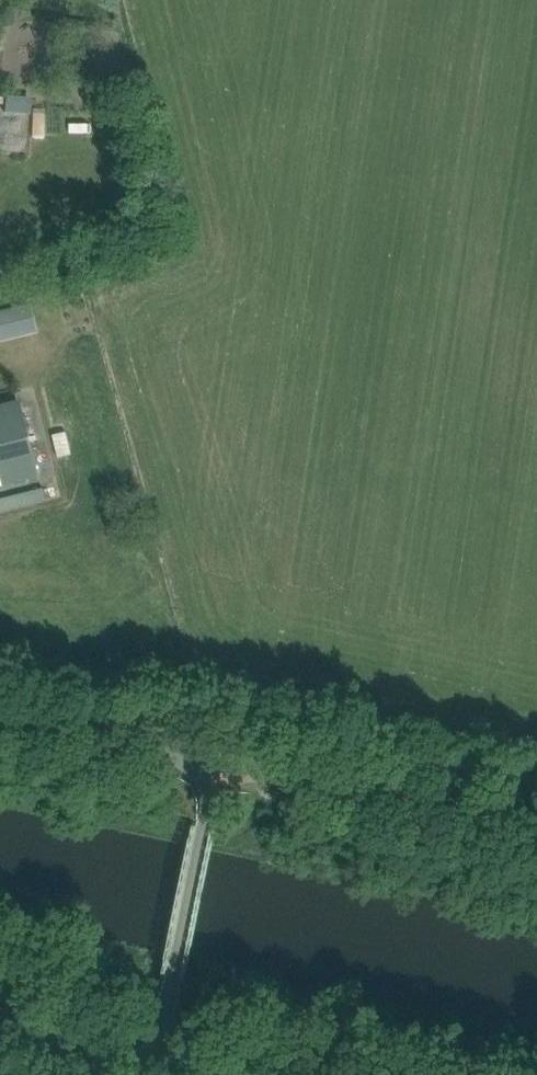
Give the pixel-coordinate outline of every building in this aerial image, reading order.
[(37,332),(30,304),(0,312),(0,342),(37,332)] [(0,419),(0,474),(37,464),(24,413),(0,419)] [(66,431),(51,434),(57,456),(71,453),(66,431)]
